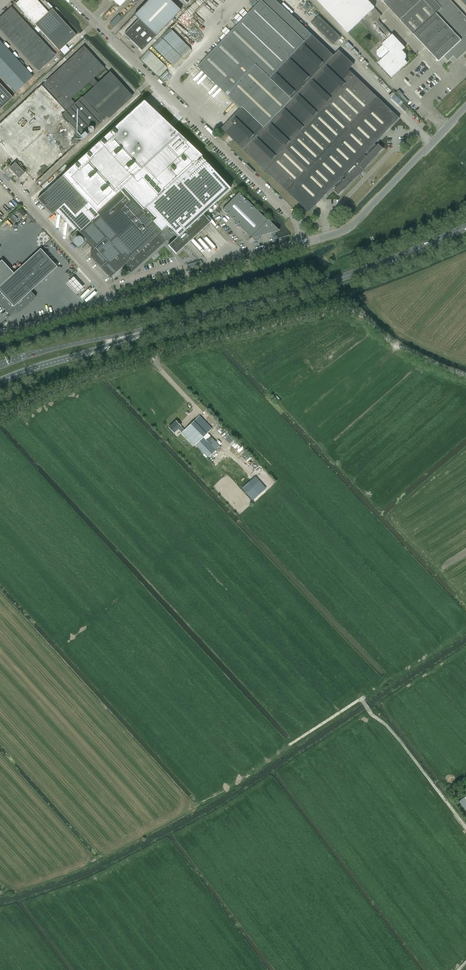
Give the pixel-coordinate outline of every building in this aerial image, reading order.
[(16,4),(59,51),(76,35),(52,9),(48,12),(37,0),(20,0),(16,4)] [(124,34),(127,37),(126,38),(129,41),(130,40),(142,51),(156,37),(172,20),(174,22),(176,20),(174,18),(181,11),(170,0),(149,0),(134,15),(138,19),(124,34)] [(198,67),(241,108),(222,129),(251,157),(309,212),(333,187),(336,189),(334,190),(339,195),(383,149),(378,144),(377,145),(375,143),(399,118),(381,101),(383,99),(374,91),(372,92),(349,70),(354,64),(339,50),(334,55),(276,0),(262,0),(198,67)] [(348,33),(360,21),(383,45),(377,51),(377,55),(380,58),(382,59),(378,63),(392,78),(408,63),(405,60),(407,59),(407,55),(403,51),(405,48),(393,34),(392,35),(378,21),(379,18),(381,16),(374,8),(375,7),(368,0),(317,0),(348,33)] [(439,61),(444,56),(448,61),(454,56),(457,60),(465,51),(465,37),(465,36),(465,17),(450,0),(382,0),(439,61)] [(0,18),(0,29),(38,71),(56,55),(11,8),(0,18)] [(319,16),(312,23),(334,44),(341,37),(319,16)] [(16,92),(20,95),(36,81),(32,77),(33,76),(0,41),(0,75),(16,92)] [(105,68),(84,46),(47,80),(41,85),(0,124),(0,144),(17,163),(16,163),(15,163),(9,168),(19,179),(25,173),(24,173),(25,172),(36,183),(81,141),(78,137),(80,136),(83,139),(87,135),(88,135),(90,133),(90,134),(95,130),(94,129),(94,128),(131,94),(110,72),(98,83),(94,79),(105,68)] [(13,98),(0,84),(0,109),(13,98)] [(143,101),(37,199),(52,215),(58,209),(94,248),(90,252),(90,257),(110,278),(124,266),(131,273),(154,252),(164,242),(167,240),(170,244),(168,245),(174,252),(176,255),(179,252),(210,223),(203,215),(230,189),(200,157),(201,155),(143,101)] [(403,103),(400,106),(406,112),(408,109),(403,103)] [(239,193),(222,209),(251,237),(249,239),(252,238),(255,241),(264,232),(267,234),(277,232),(278,229),(272,223),(271,224),(239,193)] [(190,248),(181,256),(187,263),(190,260),(192,262),(197,258),(195,256),(196,255),(190,248)] [(0,262),(0,292),(1,293),(0,295),(0,303),(8,312),(10,315),(16,309),(19,312),(36,297),(31,291),(57,267),(40,249),(14,273),(2,260),(0,262)] [(84,289),(74,278),(68,283),(78,294),(84,289)] [(194,421),(184,430),(182,433),(187,438),(194,446),(195,445),(203,437),(206,434),(207,434),(212,428),(200,416),(194,421)] [(182,433),(184,430),(180,426),(176,421),(169,428),(174,432),(178,428),(182,433)] [(216,450),(205,440),(203,437),(195,445),(208,458),(216,450)]
